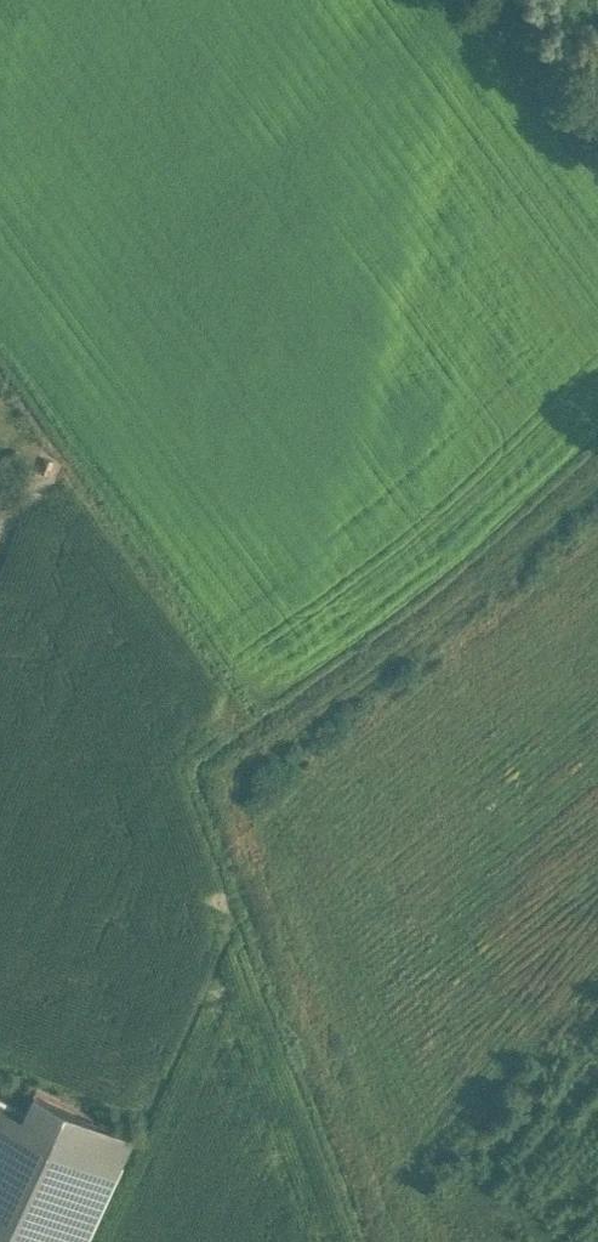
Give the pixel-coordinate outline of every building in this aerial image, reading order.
[(125,1133),(18,1092),(11,1110),(0,1106),(0,1241),(83,1241),(125,1133)]
